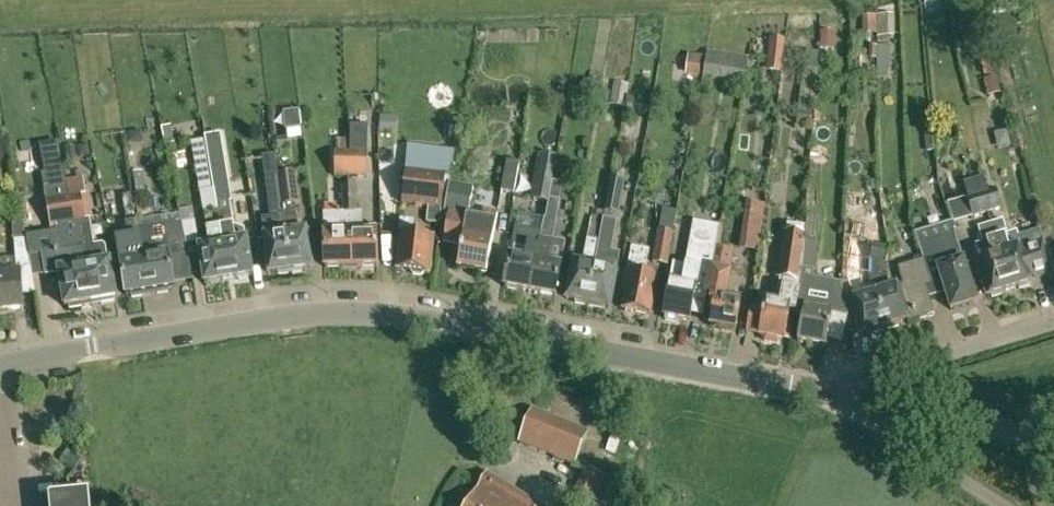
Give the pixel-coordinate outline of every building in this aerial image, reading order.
[(821,36),(820,49),(834,50),(835,37),(821,36)] [(878,59),(877,72),(889,73),(890,47),(878,46),(878,59)] [(782,73),(784,55),(769,53),(767,71),(782,73)] [(688,54),(685,75),(700,77),(703,56),(688,54)] [(703,76),(747,83),(750,63),(750,61),(707,54),(703,76)] [(796,124),(811,126),(818,69),(803,67),(796,124)] [(997,77),(984,80),(988,97),(1001,93),(997,77)] [(627,84),(614,82),(610,104),(623,106),(627,84)] [(381,117),(380,129),(396,130),(397,117),(381,117)] [(162,128),(166,147),(175,145),(171,126),(162,128)] [(368,177),(368,150),(369,126),(351,126),(351,149),(347,149),(348,177),(368,177)] [(218,137),(205,140),(205,141),(209,165),(210,174),(215,203),(229,201),(224,172),(218,137)] [(287,137),(277,139),(278,148),(288,146),(287,137)] [(335,176),(348,177),(347,149),(347,139),(336,139),(335,176)] [(61,251),(42,255),(45,276),(59,274),(65,307),(69,306),(92,302),(77,221),(84,220),(80,195),(67,197),(64,180),(58,142),(40,145),(45,173),(41,174),(46,201),(45,201),(50,232),(58,231),(61,251)] [(65,148),(68,163),(77,161),(75,146),(65,148)] [(88,146),(78,149),(80,160),(91,157),(88,146)] [(406,171),(402,203),(429,207),(428,223),(440,224),(446,176),(453,177),(456,153),(409,147),(406,171)] [(514,195),(519,164),(506,162),(501,192),(514,195)] [(209,165),(197,167),(203,205),(206,204),(209,217),(204,218),(209,246),(199,249),(205,284),(209,284),(211,286),(218,285),(220,282),(228,280),(217,215),(215,203),(210,174),(209,165)] [(130,175),(128,175),(130,189),(132,198),(146,195),(143,173),(140,173),(130,175)] [(293,174),(277,176),(281,203),(281,206),(293,205),(297,204),(293,174)] [(277,176),(265,177),(269,208),(281,206),(281,203),(277,176)] [(610,178),(607,197),(616,198),(617,190),(620,190),(622,180),(610,178)] [(953,223),(973,217),(988,212),(984,193),(986,192),(983,179),(965,185),(969,198),(947,205),(953,223)] [(468,217),(472,187),(449,184),(444,215),(448,216),(444,241),(461,245),(457,268),(487,273),(498,214),(483,211),(481,220),(468,217)] [(343,187),(343,201),(355,201),(354,187),(343,187)] [(130,189),(122,190),(124,210),(134,209),(132,198),(130,189)] [(996,189),(986,192),(984,193),(988,212),(1002,208),(996,189)] [(84,220),(77,221),(92,302),(102,301),(105,303),(111,302),(113,299),(116,298),(110,262),(107,263),(104,247),(101,245),(93,246),(89,219),(94,218),(89,193),(86,194),(80,195),(84,220)] [(539,241),(530,293),(556,297),(566,243),(552,240),(558,208),(559,201),(549,199),(548,202),(547,206),(545,220),(543,232),(541,231),(539,241)] [(355,214),(355,201),(343,201),(343,214),(323,215),(325,268),(341,268),(341,272),(351,272),(351,268),(350,214),(355,214)] [(293,205),(281,206),(283,215),(291,274),(303,272),(302,270),(312,268),(307,232),(297,233),(293,205)] [(603,219),(604,212),(593,210),(583,266),(573,264),(566,299),(576,301),(575,304),(588,307),(603,219)] [(231,213),(217,215),(228,280),(237,279),(239,281),(247,280),(248,277),(252,276),(246,240),(244,230),(234,227),(233,227),(231,213)] [(363,214),(355,214),(350,214),(351,268),(377,267),(377,233),(375,233),(363,233),(363,214)] [(271,217),(260,219),(263,238),(268,274),(278,273),(279,275),(291,274),(283,215),(271,217)] [(510,257),(504,287),(530,293),(539,241),(541,231),(543,232),(545,220),(518,215),(515,231),(510,257)] [(143,293),(149,292),(139,231),(138,225),(137,216),(126,218),(129,238),(132,261),(121,263),(126,296),(131,295),(135,297),(141,296),(143,293)] [(805,234),(805,237),(817,239),(819,218),(807,217),(805,234)] [(192,276),(189,251),(187,246),(183,224),(182,218),(138,225),(139,231),(149,292),(156,291),(160,294),(167,292),(169,289),(173,288),(172,279),(192,276)] [(609,307),(616,271),(619,254),(610,252),(611,245),(615,222),(603,219),(588,307),(599,309),(600,306),(609,307)] [(398,269),(398,270),(411,271),(413,275),(422,276),(424,273),(428,274),(429,273),(428,272),(431,237),(413,235),(414,222),(399,220),(396,252),(401,252),(399,269),(398,269)] [(695,292),(708,294),(716,248),(717,240),(718,240),(720,227),(694,221),(685,267),(675,265),(664,318),(666,318),(666,321),(677,322),(677,320),(690,322),(695,292)] [(195,222),(183,224),(187,246),(199,243),(195,222)] [(1003,222),(991,225),(1011,289),(1019,286),(1020,289),(1031,286),(1030,283),(1034,282),(1033,279),(1051,272),(1038,231),(1018,237),(1016,232),(1007,235),(1003,222)] [(979,229),(983,242),(975,244),(980,259),(976,260),(988,296),(991,295),(992,297),(1003,294),(1002,291),(1011,289),(991,225),(979,229)] [(660,231),(653,263),(668,266),(674,233),(660,231)] [(777,344),(782,339),(785,340),(790,312),(796,313),(802,282),(805,241),(805,237),(805,234),(783,232),(778,270),(784,280),(785,281),(780,303),(766,301),(759,335),(762,336),(765,342),(777,344)] [(920,246),(924,260),(931,283),(941,280),(951,310),(976,302),(955,235),(920,246)] [(30,266),(25,237),(13,238),(16,260),(16,267),(30,266)] [(816,242),(805,241),(802,282),(796,313),(803,315),(798,342),(826,348),(832,314),(830,314),(831,307),(828,307),(832,287),(814,283),(816,272),(814,271),(816,242)] [(859,281),(864,297),(854,301),(864,334),(874,331),(874,333),(887,330),(875,294),(870,277),(871,262),(874,245),(860,242),(857,260),(857,274),(859,281)] [(934,315),(929,298),(925,285),(931,283),(924,260),(903,267),(898,268),(903,286),(890,289),(885,272),(886,265),(890,248),(874,245),(871,262),(870,277),(875,294),(887,330),(899,326),(898,324),(908,320),(908,323),(919,320),(934,315)] [(651,315),(658,279),(646,276),(650,250),(630,247),(625,279),(628,280),(623,310),(651,315)] [(716,248),(708,294),(708,295),(712,296),(709,310),(712,311),(710,326),(736,330),(741,301),(726,297),(730,273),(722,272),(726,250),(716,248)] [(23,311),(22,296),(20,275),(0,277),(0,312),(23,311)] [(831,307),(847,310),(842,287),(842,284),(833,283),(832,287),(828,307),(831,307)] [(520,442),(540,451),(553,418),(533,410),(520,442)] [(553,418),(540,451),(556,457),(569,424),(553,418)] [(588,432),(569,424),(556,457),(574,464),(588,432)] [(517,493),(487,475),(469,505),(510,505),(517,493)] [(517,493),(510,505),(539,505),(517,493)] [(51,498),(52,505),(90,505),(89,495),(51,498)]
